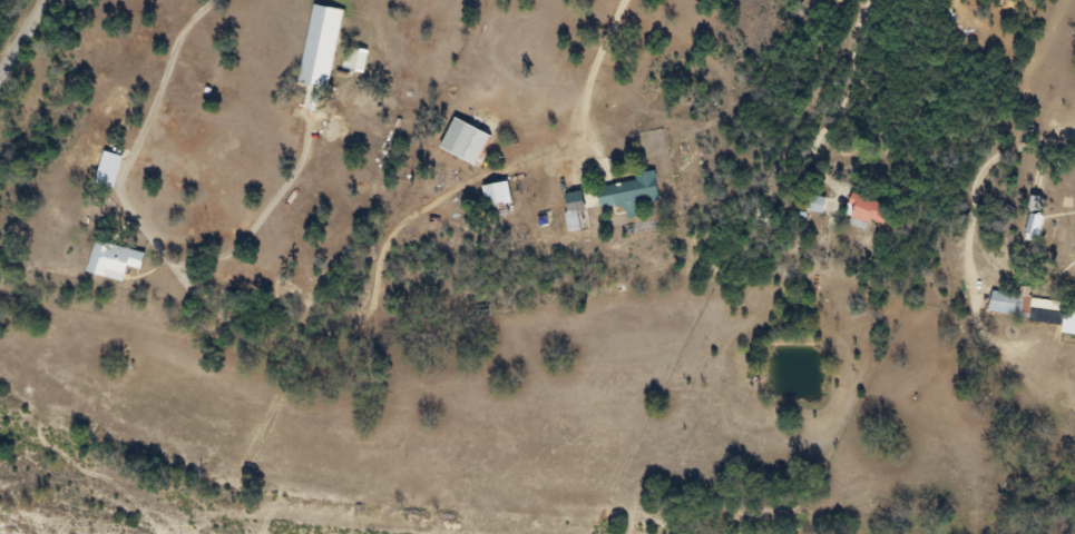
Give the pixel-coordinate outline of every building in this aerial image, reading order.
[(334,16),(305,10),(289,87),(318,93),(334,16)] [(431,154),(468,171),(482,139),(445,123),(431,154)] [(589,190),(592,214),(616,210),(618,224),(635,222),(633,211),(651,209),(647,182),(589,190)] [(473,193),(479,213),(503,207),(497,186),(473,193)] [(572,235),(569,219),(577,217),(573,198),(554,202),(561,237),(572,235)] [(837,229),(857,235),(860,226),(875,231),(881,210),(845,200),(837,229)] [(820,213),(817,201),(799,205),(803,222),(829,215),(828,211),(820,213)] [(136,257),(86,245),(78,277),(116,287),(120,272),(131,274),(136,257)] [(1020,298),(983,298),(983,320),(1020,320),(1020,298)]
